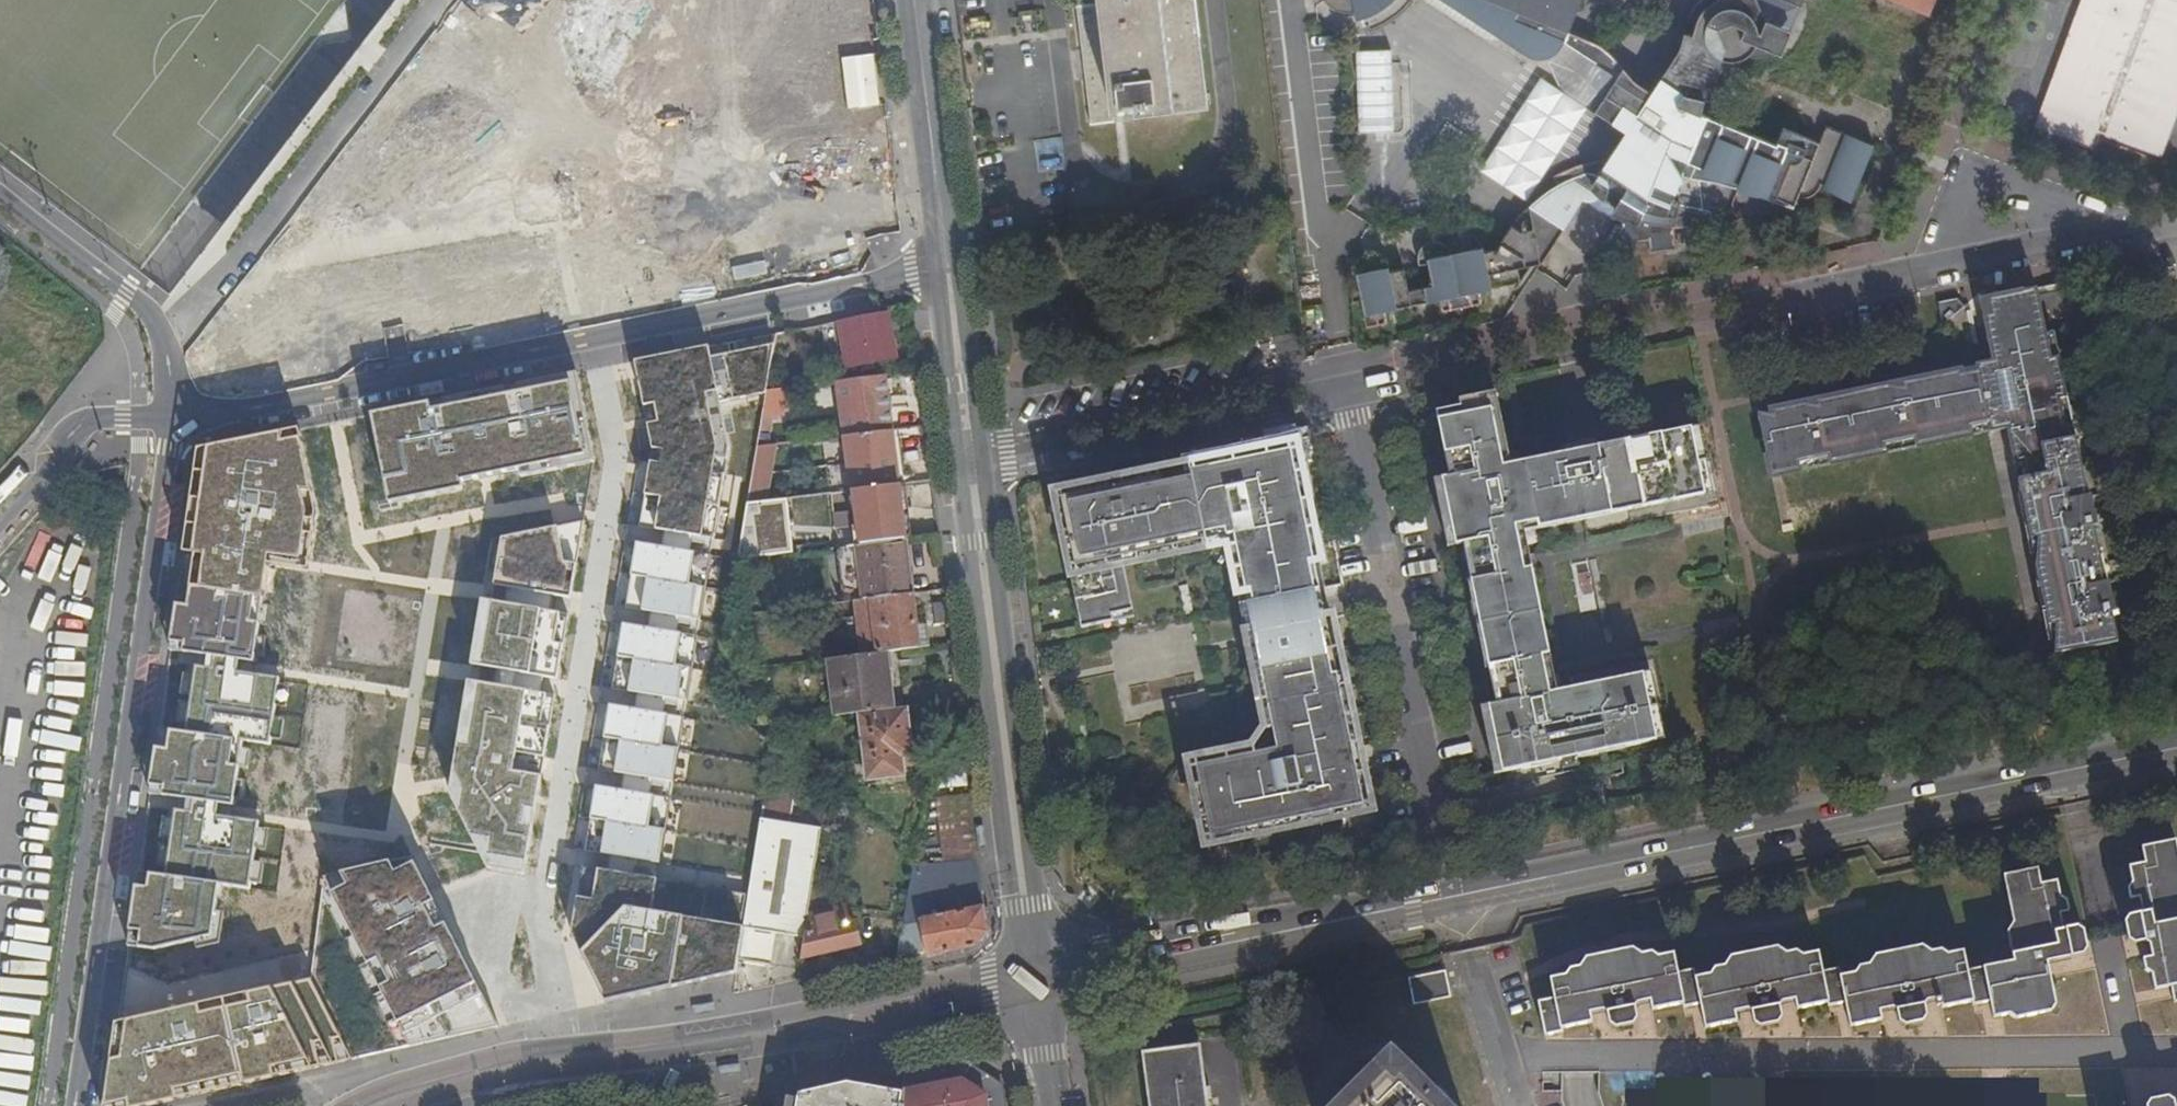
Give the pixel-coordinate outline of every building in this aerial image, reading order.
[(1169,100),(1171,113),(1207,109),(1193,0),(1097,0),(1098,0),(1074,3),(1074,6),(1076,5),(1090,120),(1087,120),(1088,122),(1114,119),(1112,107),(1138,104),(1137,101),(1144,100),(1145,103),(1169,100)] [(1328,0),(1324,3),(1332,10),(1336,13),(1343,14),(1349,14),(1355,13),(1356,18),(1371,15),(1379,11),(1392,1),(1393,0),(1328,0)] [(1494,32),(1496,33),(1500,32),(1505,30),(1534,42),(1537,34),(1546,38),(1543,45),(1552,49),(1558,49),(1561,46),(1564,44),(1568,32),(1581,0),(1445,0),(1494,32)] [(1711,6),(1705,1),(1698,15),(1696,21),(1693,31),(1689,51),(1684,64),(1690,68),(1668,100),(1660,96),(1651,109),(1632,97),(1630,97),(1626,98),(1623,99),(1620,99),(1617,100),(1615,102),(1613,106),(1612,110),(1613,113),(1618,119),(1615,122),(1633,134),(1615,160),(1600,163),(1578,170),(1558,179),(1563,186),(1567,195),(1552,204),(1565,223),(1572,214),(1576,217),(1587,201),(1593,202),(1599,201),(1604,197),(1628,212),(1608,248),(1636,260),(1638,243),(1652,240),(1655,253),(1681,247),(1677,226),(1698,222),(1697,215),(1705,213),(1706,221),(1750,212),(1748,202),(1737,204),(1735,197),(1741,185),(1794,206),(1799,194),(1805,195),(1812,195),(1817,193),(1822,188),(1823,182),(1827,186),(1851,201),(1874,143),(1826,124),(1819,140),(1783,127),(1776,143),(1700,112),(1704,96),(1708,98),(1709,95),(1714,86),(1706,70),(1711,60),(1718,59),(1719,61),(1723,62),(1728,63),(1781,55),(1804,0),(1717,0),(1711,6)] [(1927,10),(1931,0),(1902,0),(1927,10)] [(2093,0),(2081,0),(2079,7),(2082,8),(2094,13),(2098,2),(2093,0)] [(2098,2),(2173,30),(2176,32),(2176,0),(2098,0),(2098,2)] [(2082,8),(2053,85),(2065,89),(2049,132),(2091,147),(2098,132),(2147,150),(2157,123),(2169,128),(2176,106),(2176,32),(2173,30),(2098,2),(2094,13),(2082,8)] [(1537,34),(1534,42),(1505,30),(1500,32),(1496,33),(1532,56),(1535,58),(1539,60),(1544,60),(1552,60),(1555,73),(1558,79),(1562,84),(1581,99),(1615,122),(1618,119),(1613,113),(1612,110),(1613,106),(1615,102),(1617,100),(1620,99),(1623,99),(1626,98),(1630,97),(1632,97),(1651,109),(1660,96),(1654,92),(1632,74),(1618,57),(1611,51),(1606,47),(1568,32),(1564,44),(1561,46),(1558,49),(1552,49),(1543,45),(1546,38),(1537,34)] [(1721,67),(1723,62),(1719,61),(1718,59),(1711,60),(1706,70),(1714,86),(1709,95),(1713,97),(1720,83),(1724,68),(1721,67)] [(2035,126),(2049,132),(2065,89),(2053,85),(2050,84),(2035,126)] [(2172,129),(2169,128),(2157,123),(2147,150),(2162,156),(2172,129)] [(813,196),(818,233),(878,225),(874,202),(893,199),(885,138),(701,162),(704,187),(788,176),(791,199),(813,196)] [(581,183),(586,222),(688,208),(683,169),(581,183)] [(341,217),(347,256),(581,219),(575,181),(341,217)] [(1541,267),(1576,217),(1572,214),(1565,223),(1552,204),(1567,195),(1563,186),(1546,195),(1536,202),(1526,211),(1515,224),(1503,243),(1489,245),(1487,241),(1483,237),(1479,235),(1473,233),(1467,235),(1461,238),(1457,244),(1455,250),(1454,247),(1450,243),(1444,241),(1439,240),(1434,241),(1430,243),(1426,246),(1423,253),(1422,258),(1423,267),(1433,265),(1437,285),(1494,273),(1495,276),(1506,274),(1508,284),(1523,281),(1520,267),(1504,270),(1500,253),(1511,237),(1525,248),(1527,258),(1520,267),(1535,264),(1541,267)] [(1520,267),(1527,258),(1525,248),(1511,237),(1500,253),(1504,270),(1520,267)] [(1379,297),(1386,295),(1398,293),(1401,307),(1429,301),(1426,287),(1413,289),(1408,270),(1395,272),(1393,267),(1391,264),(1387,259),(1382,256),(1377,255),(1371,256),(1367,258),(1361,265),(1360,269),(1360,273),(1373,271),(1379,297)] [(412,340),(459,335),(453,275),(414,279),(413,268),(245,284),(249,321),(242,322),(245,349),(270,346),(267,315),(281,314),(283,336),(296,335),(299,366),(346,362),(345,355),(413,348),(412,340)] [(1372,326),(1382,324),(1389,323),(1387,310),(1401,307),(1398,293),(1386,295),(1379,297),(1373,271),(1360,273),(1351,275),(1357,303),(1367,301),(1372,326)] [(1482,290),(1508,284),(1506,274),(1495,276),(1494,273),(1437,285),(1426,287),(1429,301),(1443,299),(1446,310),(1485,302),(1482,290)] [(2052,639),(2051,655),(2115,641),(2070,422),(2063,423),(2058,399),(2065,398),(2056,354),(2049,356),(2044,333),(2035,287),(1978,298),(1991,360),(1975,363),(1975,367),(1770,409),(1770,413),(1762,413),(1775,476),(1799,471),(1797,463),(1826,457),(1827,465),(1886,453),(1884,445),(1912,439),(1913,447),(1972,435),(1970,427),(1986,424),(1988,431),(2005,428),(2010,451),(2017,449),(2021,469),(2020,469),(2022,478),(2016,479),(2031,553),(2034,552),(2033,567),(2048,640),(2052,639)] [(894,359),(886,312),(839,321),(848,368),(894,359)] [(722,397),(763,383),(776,332),(665,355),(677,424),(724,414),(722,397)] [(2051,332),(2044,333),(2049,356),(2056,354),(2051,332)] [(595,462),(577,373),(376,413),(394,503),(466,488),(464,480),(521,469),(523,476),(595,462)] [(836,382),(843,437),(849,436),(892,431),(893,431),(890,411),(906,408),(905,402),(905,396),(888,398),(886,376),(836,382)] [(782,416),(786,388),(765,391),(761,419),(782,416)] [(1503,469),(1511,467),(1495,396),(1457,404),(1459,411),(1489,404),(1503,469)] [(2063,423),(2070,422),(2065,398),(2058,399),(2063,423)] [(1504,773),(1658,741),(1644,675),(1558,694),(1551,695),(1515,529),(1608,508),(1610,516),(1704,495),(1690,428),(1511,467),(1503,469),(1489,404),(1459,411),(1435,416),(1441,445),(1446,444),(1453,479),(1449,480),(1442,482),(1455,548),(1461,547),(1464,546),(1499,707),(1495,708),(1491,708),(1504,773)] [(1775,476),(1762,413),(1756,413),(1768,477),(1775,476)] [(1972,435),(1988,431),(1986,424),(1970,427),(1972,435)] [(1690,428),(1704,495),(1712,494),(1698,426),(1690,428)] [(149,793),(178,796),(166,875),(139,871),(127,945),(153,950),(215,933),(221,884),(252,887),(261,823),(233,817),(233,812),(245,740),(273,744),(282,678),(253,675),(254,668),(270,564),(311,569),(312,564),(319,512),(302,428),(198,448),(184,552),(195,553),(192,586),(180,584),(170,650),(198,653),(187,732),(159,729),(149,793)] [(900,486),(892,431),(849,436),(856,491),(898,486),(900,486)] [(1886,453),(1913,447),(1912,439),(1884,445),(1886,453)] [(704,449),(674,442),(667,495),(722,505),(730,453),(704,449)] [(1290,452),(1313,560),(1319,559),(1295,442),(1188,464),(1190,472),(1217,467),(1290,452)] [(1446,444),(1441,445),(1449,480),(1453,479),(1446,444)] [(2014,470),(2020,469),(2021,469),(2017,449),(2010,451),(2014,470)] [(1257,602),(1319,590),(1313,560),(1290,452),(1217,467),(1190,472),(1204,541),(1233,535),(1236,547),(1247,604),(1257,602)] [(1799,471),(1827,465),(1826,457),(1797,463),(1799,471)] [(1190,472),(1188,464),(1051,490),(1078,628),(1146,614),(1144,606),(1083,618),(1060,497),(1190,472)] [(1083,618),(1144,606),(1135,555),(1204,541),(1190,472),(1060,497),(1083,618)] [(1455,548),(1442,482),(1433,484),(1447,550),(1455,548)] [(857,524),(860,545),(905,539),(898,486),(856,491),(853,492),(857,524)] [(788,499),(746,504),(737,561),(794,554),(788,499)] [(1551,695),(1558,694),(1523,535),(1610,516),(1608,508),(1515,529),(1551,695)] [(718,529),(664,519),(652,575),(708,586),(718,529)] [(493,585),(571,597),(582,523),(501,537),(493,585)] [(856,545),(863,599),(911,593),(912,592),(905,539),(860,545),(856,545)] [(1488,670),(1495,708),(1499,707),(1464,546),(1461,547),(1469,583),(1465,584),(1484,671),(1488,670)] [(1227,549),(1239,606),(1247,604),(1236,547),(1227,549)] [(1178,588),(1183,615),(1189,613),(1184,587),(1178,588)] [(1326,622),(1319,590),(1257,602),(1247,604),(1272,730),(1277,751),(1269,753),(1196,768),(1209,840),(1281,825),(1342,813),(1364,809),(1357,780),(1364,778),(1363,772),(1356,773),(1333,657),(1340,655),(1338,648),(1332,649),(1326,622)] [(856,600),(862,653),(888,650),(931,645),(927,615),(914,617),(911,593),(863,599),(856,600)] [(471,664),(556,679),(568,616),(482,600),(471,664)] [(708,613),(651,601),(640,662),(696,672),(708,613)] [(1247,604),(1239,606),(1264,732),(1272,730),(1247,604)] [(1336,620),(1326,622),(1332,649),(1338,648),(1341,647),(1336,620)] [(1071,663),(1068,645),(1062,646),(1065,664),(1071,663)] [(895,707),(888,650),(862,653),(828,657),(834,715),(858,712),(895,707)] [(1356,773),(1363,772),(1366,771),(1362,750),(1359,751),(1340,655),(1333,657),(1356,773)] [(1644,675),(1658,741),(1667,740),(1653,674),(1644,675)] [(489,865),(526,871),(554,696),(469,683),(453,783),(451,794),(489,865)] [(693,703),(635,692),(629,752),(683,762),(693,703)] [(914,755),(908,705),(895,707),(858,712),(867,779),(905,773),(903,756),(914,755)] [(1495,775),(1504,773),(1491,708),(1482,710),(1495,775)] [(783,764),(783,749),(772,741),(769,761),(783,764)] [(1196,768),(1269,753),(1267,746),(1186,762),(1202,849),(1372,815),(1364,778),(1357,780),(1364,809),(1342,813),(1281,825),(1209,840),(1196,768)] [(254,780),(290,784),(293,756),(257,752),(254,780)] [(681,783),(626,775),(617,833),(674,843),(681,783)] [(1374,776),(1378,795),(1383,794),(1380,775),(1374,776)] [(975,795),(941,795),(942,859),(976,858),(975,795)] [(821,820),(761,810),(752,871),(749,890),(780,895),(775,924),(803,929),(806,915),(821,820)] [(2140,844),(2143,860),(2126,864),(2130,879),(2126,885),(2128,897),(2136,896),(2140,911),(2127,913),(2122,921),(2125,935),(2134,941),(2147,938),(2150,954),(2142,956),(2144,966),(2150,970),(2152,986),(2169,984),(2172,998),(2176,997),(2176,857),(2173,837),(2140,844)] [(749,890),(752,871),(616,846),(608,885),(667,973),(738,960),(749,890)] [(498,1025),(416,862),(396,875),(390,861),(324,879),(312,962),(310,981),(118,1022),(106,1105),(145,1105),(498,1025)] [(1677,968),(1673,949),(1656,952),(1650,948),(1569,964),(1565,971),(1548,974),(1552,994),(1537,997),(1544,1032),(1559,1029),(1558,1024),(1590,1018),(1589,1010),(1604,1006),(1608,1020),(1615,1024),(1631,1020),(1635,1013),(1633,1001),(1649,998),(1650,1006),(1683,1000),(1685,1003),(1699,1000),(1703,1024),(1736,1017),(1734,1009),(1749,1007),(1751,1018),(1757,1023),(1775,1020),(1780,1013),(1777,1000),(1794,997),(1797,1005),(1827,999),(1829,1003),(1842,1000),(1847,1022),(1855,1022),(1880,1016),(1878,1008),(1893,1005),(1896,1016),(1904,1022),(1921,1019),(1925,1013),(1923,999),(1940,995),(1942,1003),(1972,997),(1972,1001),(1989,999),(1992,1014),(2008,1011),(2014,1016),(2049,1008),(2054,1001),(2046,959),(2080,952),(2085,945),(2081,928),(2076,924),(2066,926),(2055,878),(2040,880),(2036,865),(2003,872),(2012,918),(2005,928),(2011,957),(1965,965),(1961,947),(1946,951),(1939,946),(1859,962),(1854,969),(1837,973),(1835,965),(1821,968),(1816,949),(1801,951),(1793,947),(1713,964),(1709,970),(1693,972),(1691,966),(1677,968)] [(926,884),(909,882),(905,903),(923,900),(926,884)] [(780,895),(749,890),(738,960),(769,964),(775,924),(780,895)] [(923,900),(905,903),(896,957),(925,951),(926,956),(976,946),(988,931),(982,890),(930,899),(930,902),(933,913),(920,915),(922,903),(923,900)] [(933,913),(930,902),(922,903),(920,915),(933,913)] [(843,906),(806,915),(803,929),(799,957),(858,943),(854,922),(846,923),(843,906)] [(1448,991),(1443,966),(1407,974),(1412,999),(1448,991)] [(1203,1094),(1208,1093),(1207,1082),(1201,1082),(1195,1038),(1142,1044),(1150,1105),(1204,1105),(1203,1094)] [(1407,1059),(1401,1066),(1388,1053),(1335,1105),(1454,1105),(1407,1059)] [(1000,1083),(962,1056),(905,1069),(902,1090),(900,1105),(1003,1105),(1000,1083)] [(847,1081),(796,1094),(794,1105),(900,1105),(902,1090),(847,1081)] [(2171,1097),(2165,1093),(2149,1096),(2144,1105),(2173,1105),(2171,1097)]
